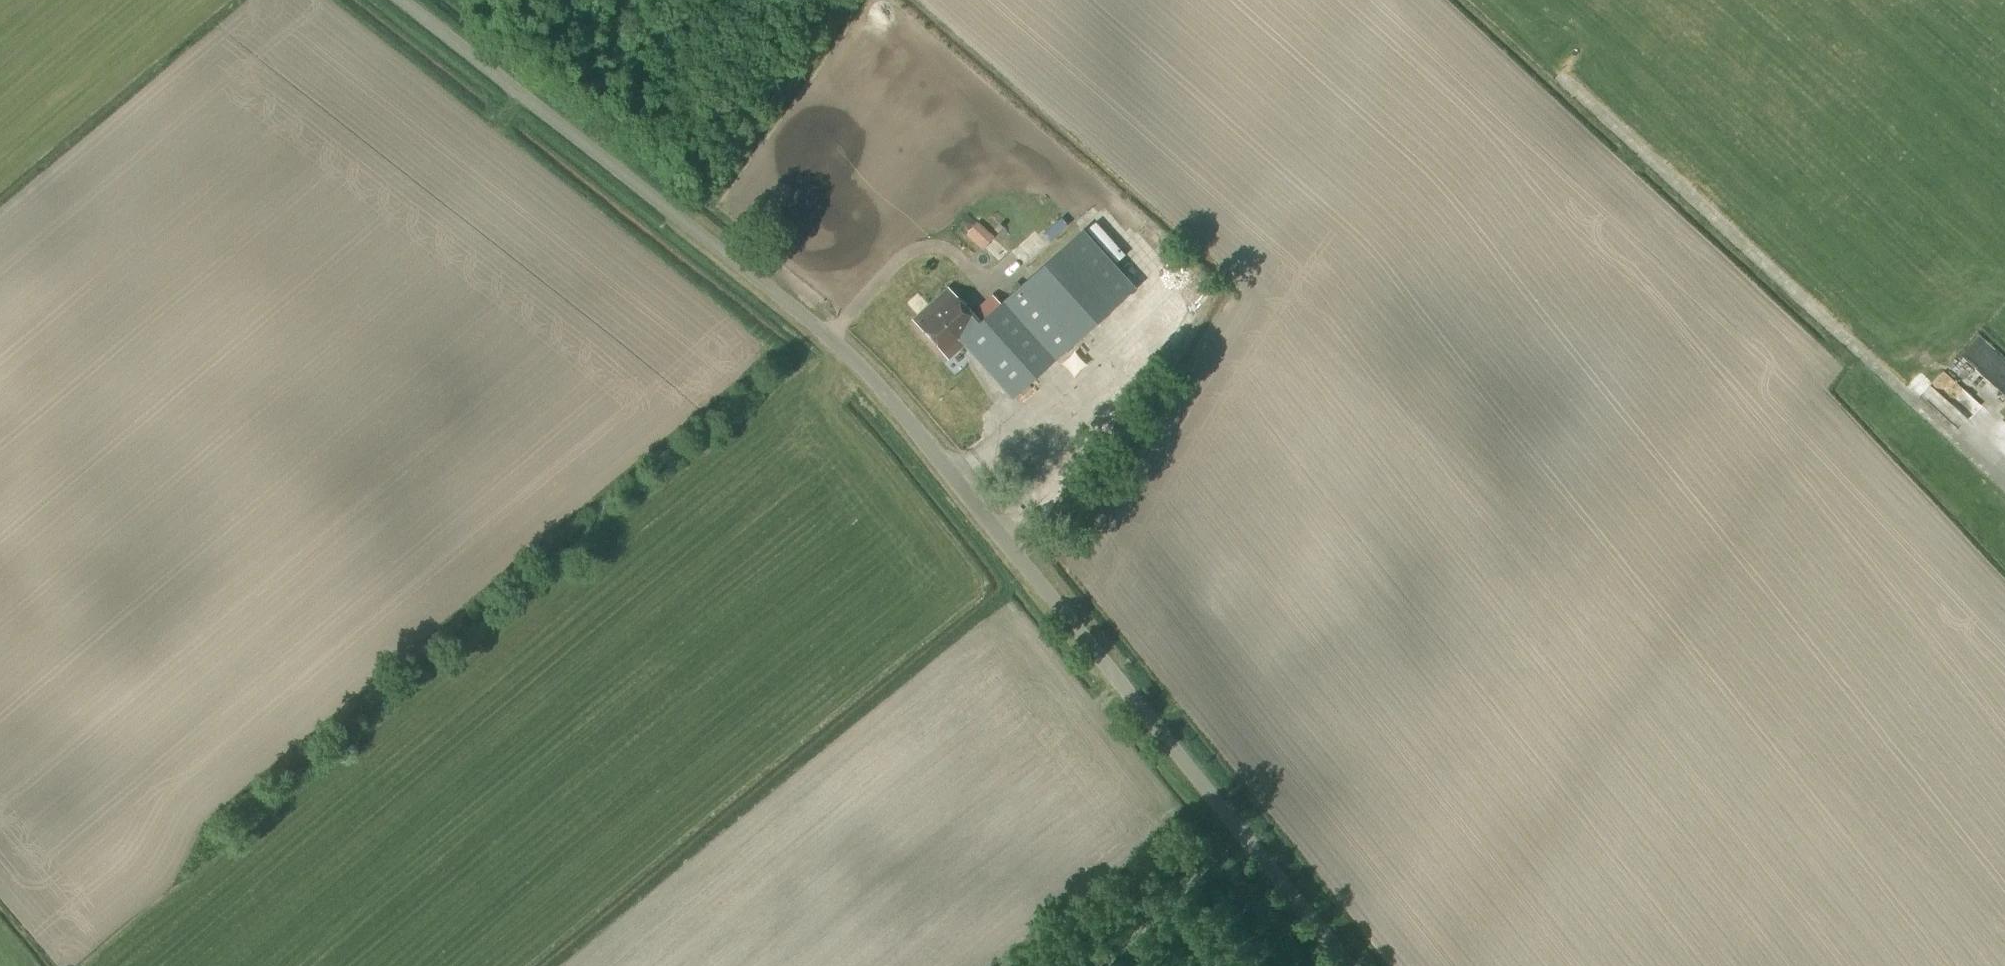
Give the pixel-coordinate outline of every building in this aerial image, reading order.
[(976,221),(968,231),(984,245),(992,235),(976,221)] [(917,323),(945,355),(950,360),(966,346),(1013,398),(1134,289),(1082,232),(978,325),(950,294),(917,323)] [(1966,355),(1984,374),(2004,353),(1987,334),(1966,355)]
